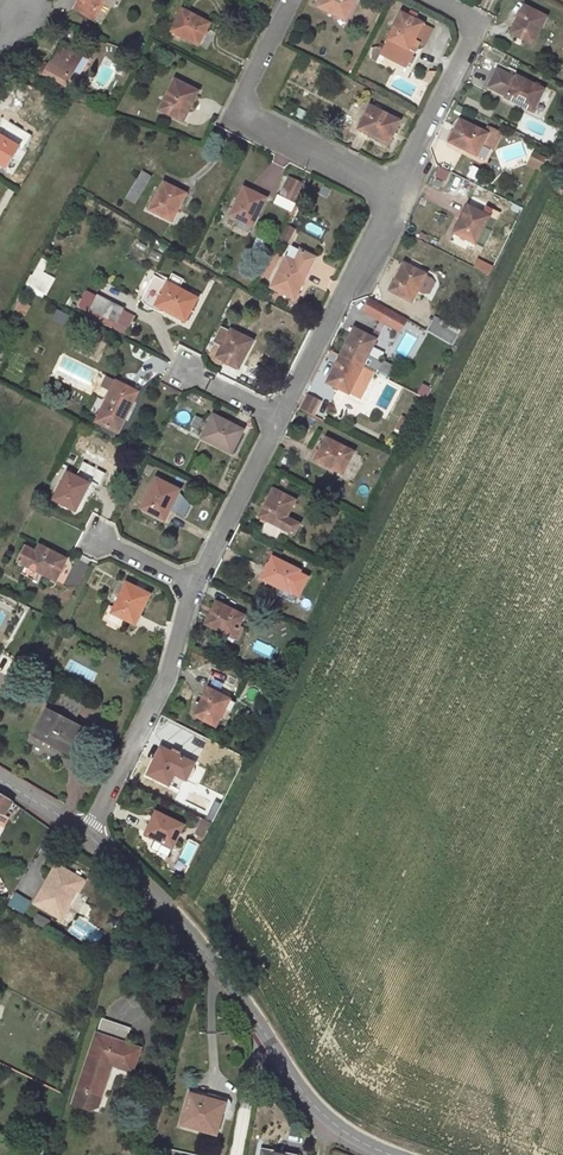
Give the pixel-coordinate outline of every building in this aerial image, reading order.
[(94,20),(106,0),(79,0),(74,9),(94,20)] [(318,7),(336,16),(337,14),(346,19),(355,0),(321,0),(318,7)] [(525,6),(511,33),(533,45),(542,27),(540,26),(545,17),(525,6)] [(198,45),(210,23),(182,9),(169,35),(179,40),(181,36),(198,45)] [(432,28),(401,12),(384,45),(381,52),(397,60),(407,65),(418,43),(423,46),(432,28)] [(83,55),(63,43),(50,67),(44,64),(39,72),(65,87),(83,55)] [(381,52),(384,45),(380,43),(378,47),(377,47),(371,48),(370,58),(377,60),(381,52)] [(381,52),(377,60),(376,61),(393,69),(397,60),(381,52)] [(534,110),(544,90),(517,76),(516,77),(497,68),(488,87),(506,96),(506,98),(524,107),(524,105),(534,110)] [(198,92),(175,80),(160,110),(182,121),(187,111),(188,112),(198,92)] [(400,121),(370,106),(359,128),(368,133),(368,134),(388,144),(400,121)] [(303,119),(306,113),(296,108),(293,114),(303,119)] [(460,120),(449,142),(467,151),(468,149),(477,154),(482,145),(492,150),(501,134),(490,128),(487,133),(460,120)] [(6,168),(19,147),(0,136),(0,164),(6,168)] [(530,161),(542,168),(546,159),(534,153),(530,161)] [(135,204),(152,176),(143,172),(126,199),(135,204)] [(305,186),(289,177),(281,194),(297,202),(305,186)] [(186,194),(164,183),(150,210),(171,221),(175,211),(177,212),(186,194)] [(266,198),(244,188),(231,215),(238,219),(251,225),(256,216),(257,217),(266,198)] [(468,205),(454,233),(476,244),(477,243),(485,226),(491,230),(501,213),(486,206),(482,213),(468,205)] [(252,226),(251,225),(238,219),(234,226),(249,233),(252,226)] [(491,230),(485,226),(477,243),(484,246),(491,230)] [(280,239),(286,242),(293,229),(287,227),(280,239)] [(271,287),(295,299),(305,278),(304,278),(314,257),(292,246),(271,287)] [(404,264),(390,291),(411,301),(415,292),(417,293),(426,275),(404,264)] [(198,298),(168,283),(157,305),(166,309),(165,311),(186,321),(198,298)] [(124,309),(97,295),(87,315),(94,318),(96,312),(117,322),(122,312),(124,309)] [(29,306),(21,302),(17,310),(25,314),(29,306)] [(122,312),(117,322),(116,324),(124,329),(131,317),(122,312)] [(458,335),(440,325),(442,321),(434,317),(426,331),(453,346),(458,335)] [(247,349),(252,340),(231,329),(230,332),(221,328),(214,342),(222,346),(217,357),(239,368),(248,350),(247,349)] [(349,393),(357,378),(358,376),(357,375),(366,358),(367,358),(376,340),(354,329),(327,383),(349,394),(349,393)] [(102,386),(111,391),(116,382),(106,377),(102,386)] [(357,378),(349,393),(360,399),(368,384),(357,378)] [(129,410),(138,392),(116,381),(116,382),(111,391),(106,402),(98,398),(90,413),(98,417),(96,422),(118,433),(125,419),(123,418),(128,409),(129,410)] [(214,415),(202,438),(222,449),(223,447),(232,452),(243,430),(214,415)] [(196,416),(192,425),(198,429),(203,419),(196,416)] [(354,453),(326,439),(315,461),(333,470),(334,468),(344,473),(354,453)] [(389,443),(385,451),(396,456),(400,448),(389,443)] [(88,483),(67,473),(53,500),(75,511),(84,493),(83,493),(88,483)] [(180,490),(156,479),(141,509),(163,520),(168,510),(169,511),(180,490)] [(296,501),(273,490),(260,517),(266,520),(260,533),(276,542),(283,529),(295,535),(300,525),(287,518),(296,501)] [(41,574),(56,581),(67,559),(40,545),(36,552),(26,547),(18,562),(26,566),(22,573),(37,581),(41,574)] [(273,557),(262,579),(280,588),(281,587),(299,596),(308,578),(299,574),(300,571),(273,557)] [(140,616),(150,595),(127,583),(114,608),(109,606),(102,620),(122,630),(126,621),(134,624),(138,615),(140,616)] [(238,627),(244,616),(216,602),(205,624),(223,633),(224,632),(234,636),(238,627)] [(238,627),(234,636),(238,638),(242,629),(238,627)] [(61,686),(48,711),(72,723),(85,698),(61,686)] [(209,688),(194,715),(216,727),(225,709),(224,708),(229,699),(209,688)] [(233,701),(229,699),(224,708),(225,709),(228,710),(233,701)] [(48,711),(47,710),(34,736),(66,752),(79,727),(72,723),(48,711)] [(161,747),(147,775),(169,785),(178,768),(177,767),(181,757),(161,747)] [(0,795),(0,814),(4,816),(13,802),(0,795)] [(145,834),(155,839),(151,848),(169,857),(174,847),(173,846),(184,826),(156,812),(145,834)] [(0,814),(0,823),(4,825),(8,819),(4,816),(0,814)] [(210,824),(202,820),(198,828),(206,832),(210,824)] [(77,893),(84,881),(56,865),(46,882),(50,884),(48,889),(44,886),(34,903),(62,920),(69,908),(63,905),(72,890),(77,893)] [(63,905),(69,908),(77,893),(72,890),(63,905)] [(102,1019),(73,1104),(92,1110),(98,1107),(105,1085),(102,1084),(108,1064),(132,1072),(140,1049),(125,1044),(130,1028),(102,1019)] [(182,1125),(217,1135),(225,1107),(210,1103),(212,1096),(196,1091),(195,1095),(190,1094),(182,1125)] [(210,1103),(225,1107),(227,1100),(212,1096),(210,1103)] [(47,1138),(39,1136),(35,1151),(42,1154),(47,1138)]
